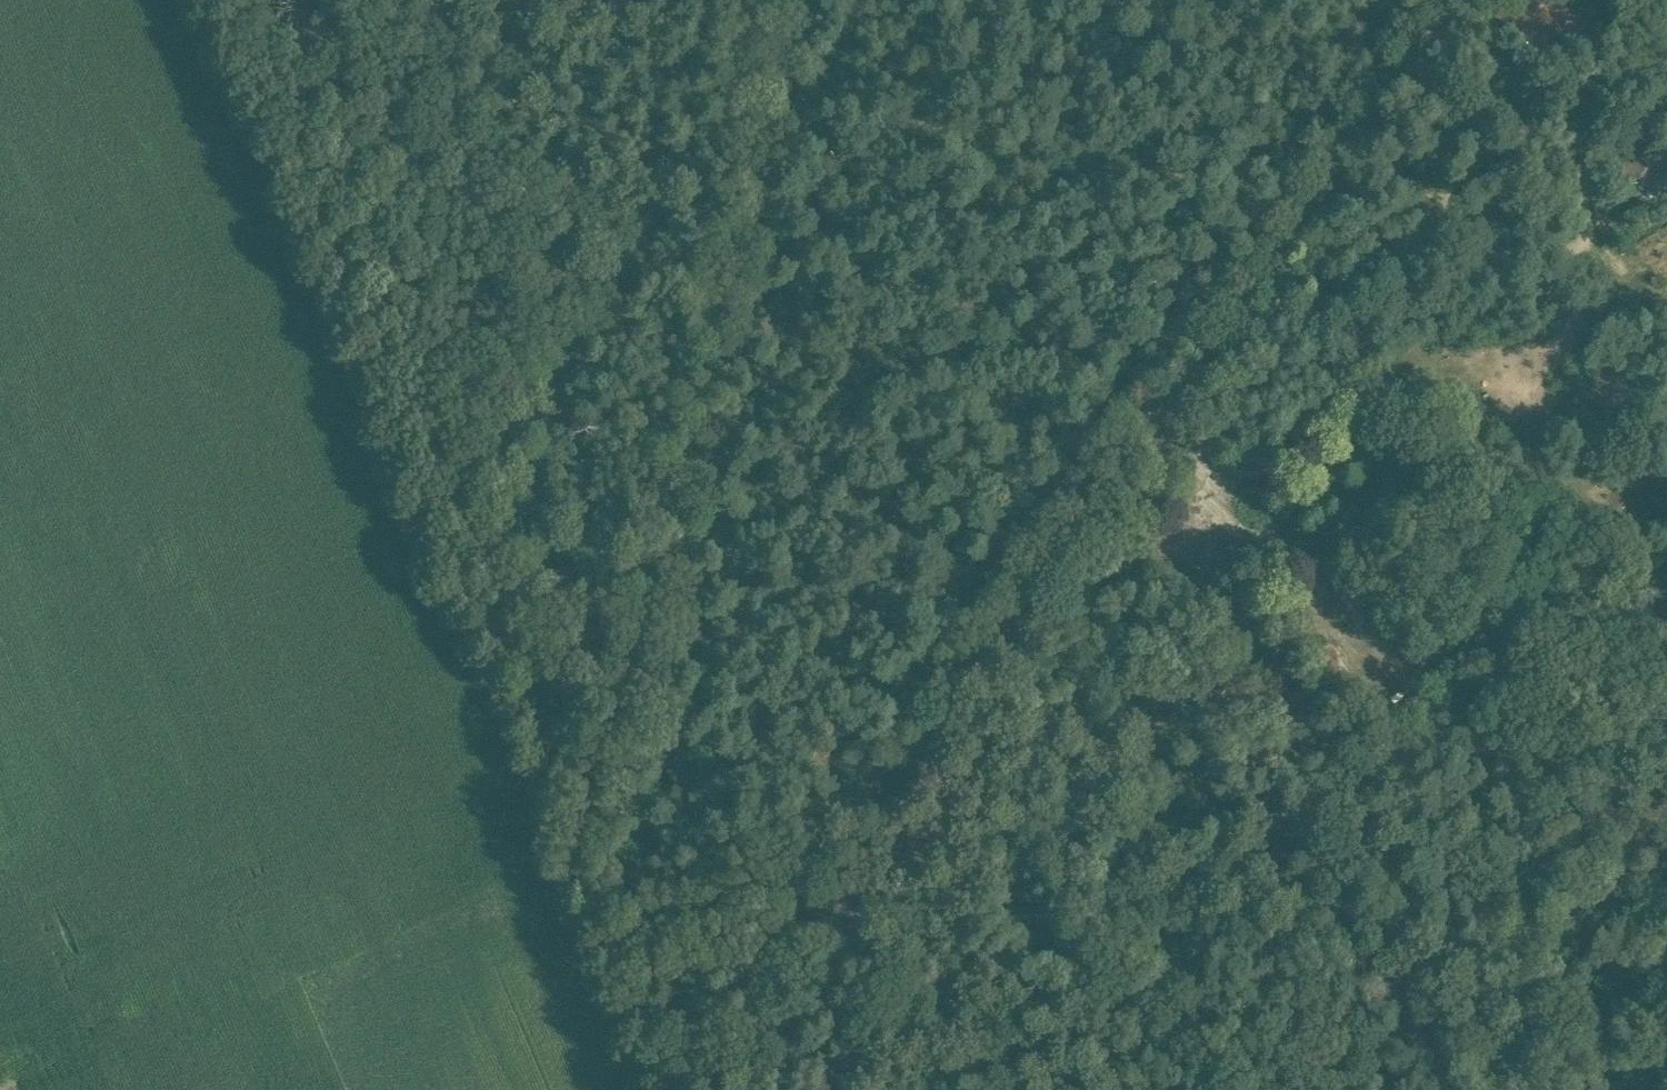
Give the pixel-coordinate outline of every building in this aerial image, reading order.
[(1570,11),(1555,0),(1509,0),(1500,13),(1545,46),(1570,11)] [(1617,164),(1636,180),(1658,155),(1639,139),(1617,164)] [(1658,155),(1636,180),(1656,198),(1666,186),(1666,158),(1661,152),(1658,155)]
